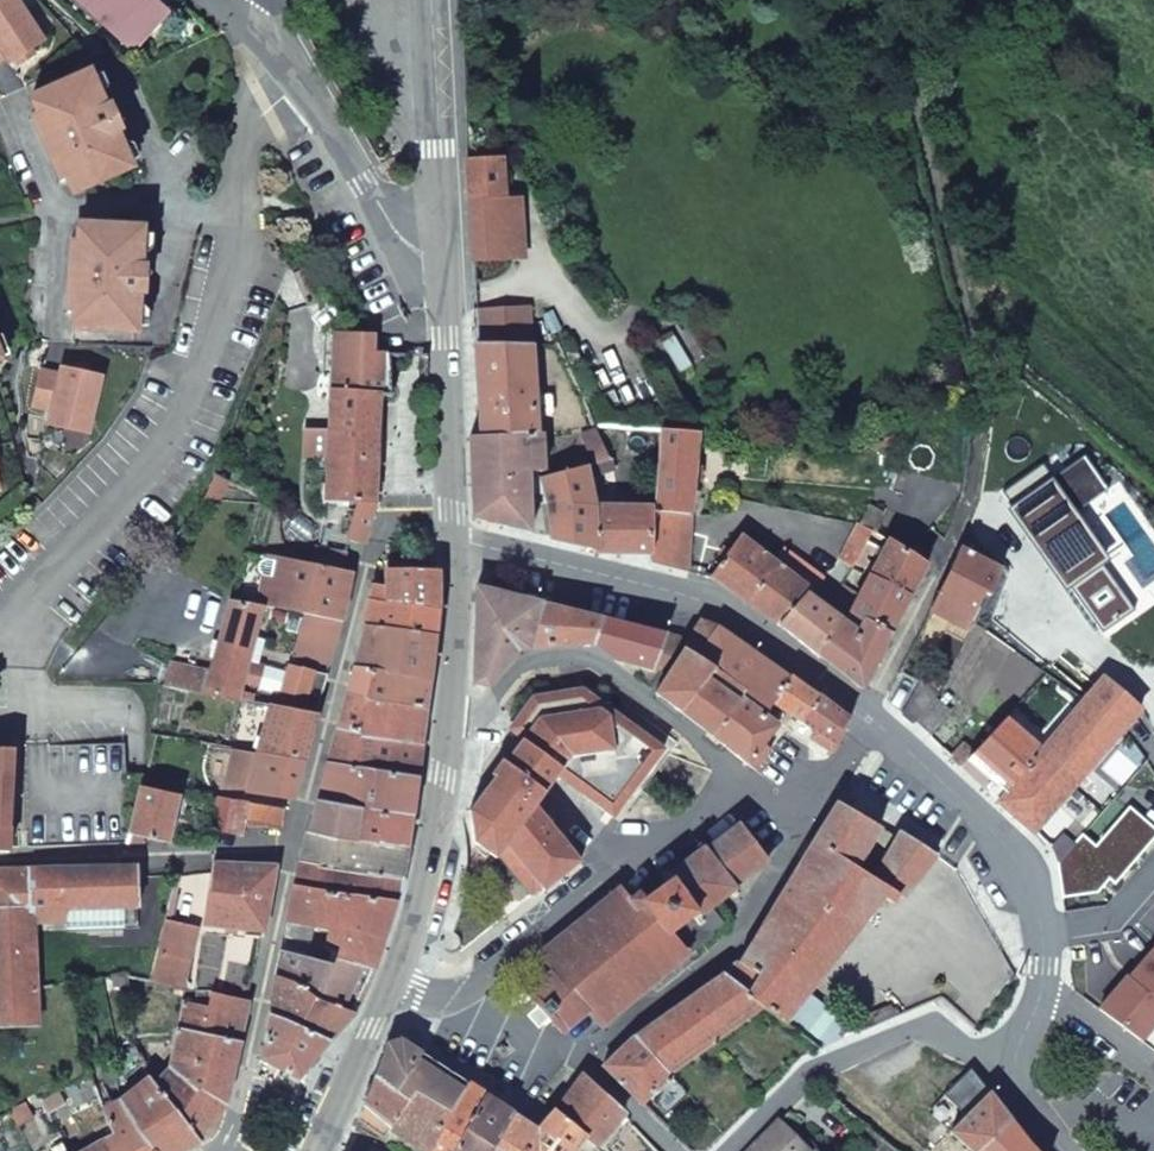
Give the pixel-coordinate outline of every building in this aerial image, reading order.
[(17,0),(4,0),(0,3),(0,62),(7,58),(11,63),(18,59),(31,50),(44,42),(17,0)] [(135,50),(169,13),(155,0),(81,0),(135,50)] [(34,55),(31,50),(18,59),(21,64),(34,55)] [(76,195),(133,170),(116,133),(123,130),(126,121),(117,118),(112,106),(105,109),(89,73),(33,99),(39,113),(34,116),(64,182),(69,180),(76,195)] [(506,197),(505,155),(470,156),(472,199),(506,197)] [(472,199),(476,260),(524,257),(521,196),(506,197),(472,199)] [(139,270),(142,230),(81,227),(80,243),(74,243),(70,316),(75,316),(75,333),(136,335),(138,296),(146,296),(146,283),(153,277),(147,270),(139,270)] [(480,343),(534,344),(532,308),(478,310),(480,343)] [(377,337),(371,337),(339,336),(333,447),(380,448),(383,396),(393,397),(396,353),(376,353),(377,337)] [(537,432),(534,344),(480,343),(485,436),(537,432)] [(72,364),(71,370),(86,374),(88,368),(72,364)] [(89,432),(102,377),(86,374),(71,370),(63,368),(62,375),(43,371),(35,405),(54,410),(50,423),(89,432)] [(609,456),(598,429),(582,436),(593,462),(609,456)] [(654,512),(693,515),(700,432),(661,430),(655,506),(654,512)] [(543,432),(537,432),(485,436),(473,436),(475,517),(534,532),(533,493),(533,478),(539,477),(539,470),(545,470),(543,432)] [(355,527),(370,532),(378,507),(378,497),(380,448),(333,447),(331,497),(364,501),(355,527)] [(1054,474),(1077,508),(1108,487),(1084,452),(1054,474)] [(589,464),(592,480),(616,471),(609,456),(593,462),(593,463),(589,464)] [(1012,503),(1054,474),(1045,461),(1003,490),(1012,503)] [(551,536),(597,548),(597,505),(592,480),(589,464),(545,477),(543,477),(547,492),(548,496),(549,502),(551,536)] [(230,478),(217,473),(206,496),(221,497),(230,478)] [(1104,563),(1112,558),(1077,508),(1054,474),(1012,503),(1007,506),(1066,590),(1072,586),(1104,563)] [(539,477),(533,478),(533,493),(547,492),(543,477),(539,477)] [(654,512),(655,506),(650,505),(597,505),(597,548),(597,554),(652,555),(654,512)] [(878,533),(884,512),(871,505),(860,524),(873,531),(878,533)] [(689,571),(693,515),(654,512),(652,555),(652,563),(689,571)] [(864,549),(873,531),(860,524),(839,558),(855,568),(857,565),(864,549)] [(880,558),(889,540),(878,533),(873,531),(864,549),(880,558)] [(778,625),(780,624),(810,594),(812,592),(791,574),(800,563),(785,551),(776,562),(742,535),(714,576),(778,625)] [(912,595),(928,565),(889,540),(880,558),(871,572),(912,595)] [(1003,568),(963,547),(932,609),(965,626),(984,592),(989,595),(1003,568)] [(263,607),(275,609),(284,558),(268,555),(267,560),(260,563),(259,570),(264,575),(266,576),(260,606),(263,607)] [(318,617),(336,621),(345,570),(284,558),(275,609),(318,617)] [(1136,609),(1104,563),(1072,586),(1104,632),(1136,609)] [(388,600),(440,607),(440,569),(387,568),(387,570),(387,585),(388,600)] [(336,621),(345,622),(354,571),(345,570),(336,621)] [(893,631),(912,595),(871,572),(860,594),(844,583),(835,596),(851,608),(893,631)] [(365,624),(368,625),(439,635),(440,607),(388,600),(387,585),(373,583),(365,624)] [(531,647),(542,601),(479,585),(476,681),(493,685),(520,647),(531,647)] [(820,656),(821,654),(843,620),(827,607),(810,594),(780,624),(820,656)] [(260,606),(232,601),(208,688),(207,693),(239,698),(263,607),(260,606)] [(603,616),(542,601),(531,647),(595,642),(603,616)] [(863,688),(893,631),(851,608),(843,620),(821,654),(863,688)] [(687,637),(603,616),(595,642),(618,659),(664,669),(687,637)] [(336,621),(318,617),(306,659),(333,665),(345,622),(336,621)] [(776,699),(791,676),(720,626),(705,620),(685,649),(715,670),(712,675),(742,696),(746,691),(770,709),(776,699)] [(357,664),(432,678),(439,635),(368,625),(357,664)] [(715,670),(685,649),(656,690),(713,733),(742,696),(712,675),(715,670)] [(289,707),(317,712),(331,670),(287,663),(266,660),(258,702),(273,704),(289,707)] [(348,695),(428,706),(432,678),(357,664),(348,695)] [(1033,830),(1139,706),(1103,675),(1083,698),(1041,748),(999,797),(998,799),(1033,830)] [(816,694),(791,676),(776,699),(802,716),(816,694)] [(938,693),(922,679),(901,712),(913,722),(915,720),(935,697),(938,693)] [(524,739),(552,759),(574,727),(596,698),(582,688),(535,695),(511,730),(524,739)] [(817,692),(816,694),(802,716),(817,726),(814,731),(835,745),(854,717),(817,692)] [(423,743),(428,706),(348,695),(339,727),(423,743)] [(779,724),(742,696),(713,733),(759,770),(776,749),(767,742),(779,724)] [(915,720),(932,734),(951,711),(935,697),(915,720)] [(574,727),(642,779),(655,761),(664,749),(596,698),(574,727)] [(305,758),(317,712),(289,707),(273,704),(260,751),(305,758)] [(999,797),(1041,748),(1005,716),(992,731),(972,753),(999,777),(990,789),(999,797)] [(972,753),(992,731),(978,718),(945,751),(961,765),(972,753)] [(419,775),(423,743),(339,727),(329,761),(419,775)] [(574,727),(552,759),(545,769),(557,777),(558,775),(615,815),(620,809),(632,793),(642,779),(574,727)] [(496,776),(469,813),(475,840),(498,856),(500,855),(530,892),(540,885),(543,889),(580,860),(537,804),(557,777),(545,769),(552,759),(524,739),(508,761),(505,759),(494,774),(496,776)] [(144,787),(147,776),(127,776),(126,746),(23,746),(28,845),(132,840),(144,787)] [(249,789),(260,751),(233,747),(227,786),(249,789)] [(0,749),(0,850),(8,851),(13,749),(0,749)] [(295,797),(305,758),(260,751),(249,789),(249,790),(287,796),(295,797)] [(414,813),(419,775),(329,761),(319,797),(365,807),(414,813)] [(170,839),(181,794),(144,787),(132,840),(147,839),(148,836),(161,839),(170,839)] [(246,801),(221,795),(213,827),(245,832),(247,825),(280,828),(285,807),(246,801)] [(365,807),(319,797),(310,829),(359,840),(365,807)] [(726,972),(765,1005),(786,1022),(810,992),(886,895),(894,902),(902,894),(903,892),(906,894),(936,857),(897,836),(888,850),(875,841),(883,827),(865,816),(838,803),(742,961),(726,972)] [(1153,839),(1153,827),(1130,806),(1096,845),(1083,833),(1058,863),(1064,898),(1099,892),(1110,879),(1116,885),(1153,839)] [(409,847),(414,813),(365,807),(359,840),(409,847)] [(670,936),(684,958),(713,933),(711,930),(722,921),(712,906),(774,861),(772,858),(743,821),(671,875),(674,878),(695,909),(670,925),(674,932),(670,936)] [(897,836),(883,827),(875,841),(888,850),(897,836)] [(407,860),(409,847),(359,840),(310,829),(301,860),(404,875),(407,860)] [(397,899),(404,875),(301,860),(297,884),(397,899)] [(278,865),(216,864),(208,924),(265,931),(278,865)] [(40,1022),(36,910),(139,906),(138,876),(138,865),(0,870),(0,1025),(40,1022)] [(695,909),(674,878),(646,899),(640,891),(631,898),(622,887),(542,953),(556,969),(529,990),(563,1032),(591,1010),(604,1026),(684,958),(670,936),(674,932),(670,925),(695,909)] [(386,941),(397,899),(297,884),(291,925),(288,937),(309,942),(314,928),(331,931),(386,941)] [(157,979),(187,986),(200,929),(171,922),(157,979)] [(386,941),(331,931),(329,940),(339,946),(336,957),(375,970),(386,941)] [(305,956),(309,942),(288,937),(285,951),(305,956)] [(375,970),(336,957),(334,964),(305,956),(285,951),(280,976),(355,1012),(373,976),(375,970)] [(1131,979),(1153,998),(1153,952),(1131,979)] [(726,972),(636,1036),(669,1073),(765,1005),(726,972)] [(272,1014),(331,1040),(355,1012),(280,976),(272,1014)] [(1100,1010),(1141,1040),(1153,1025),(1153,998),(1131,979),(1129,977),(1100,1010)] [(179,1030),(241,1043),(251,994),(204,988),(200,1003),(186,999),(179,1030)] [(786,1022),(822,1048),(859,1033),(810,992),(786,1022)] [(906,1003),(909,1013),(916,1010),(913,1000),(906,1003)] [(301,1078),(331,1040),(272,1014),(263,1058),(301,1078)] [(228,1104),(241,1043),(179,1030),(170,1069),(228,1104)] [(669,1073),(636,1036),(629,1041),(605,1065),(644,1103),(672,1075),(669,1073)] [(399,1088),(401,1084),(421,1051),(401,1038),(391,1041),(378,1075),(399,1088)] [(413,1090),(450,1112),(468,1082),(421,1051),(401,1084),(413,1090)] [(201,1142),(228,1104),(170,1069),(155,1082),(201,1142)] [(951,1129),(990,1092),(970,1069),(931,1109),(951,1129)] [(365,1106),(390,1126),(413,1090),(401,1084),(399,1088),(378,1075),(365,1106)] [(598,1146),(626,1112),(584,1075),(557,1110),(586,1136),(598,1146)] [(201,1142),(155,1082),(151,1077),(121,1099),(156,1150),(183,1150),(201,1142)] [(427,1150),(456,1150),(487,1094),(468,1082),(450,1112),(427,1150)] [(67,1104),(61,1090),(44,1099),(50,1112),(67,1104)] [(426,1150),(427,1150),(450,1112),(413,1090),(390,1126),(426,1150)] [(990,1092),(951,1129),(973,1150),(979,1150),(1011,1117),(990,1092)] [(456,1150),(492,1150),(515,1113),(487,1094),(456,1150)] [(121,1099),(103,1108),(108,1121),(114,1134),(105,1139),(112,1150),(156,1150),(121,1099)] [(12,1111),(19,1126),(34,1118),(27,1103),(12,1111)] [(515,1113),(492,1150),(574,1150),(586,1136),(557,1110),(555,1108),(539,1128),(515,1113)] [(770,1128),(747,1150),(817,1150),(782,1117),(770,1128)] [(979,1150),(1038,1150),(1011,1117),(979,1150)] [(105,1139),(114,1134),(108,1121),(95,1127),(101,1140),(82,1150),(112,1150),(105,1139)] [(64,1141),(53,1146),(56,1150),(69,1150),(64,1141)]
